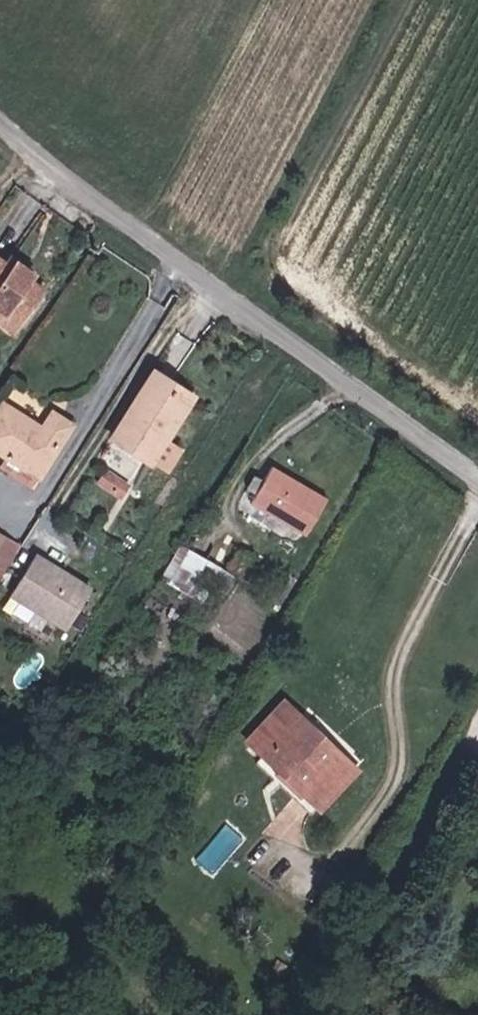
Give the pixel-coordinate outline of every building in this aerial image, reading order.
[(39,271),(36,269),(40,262),(24,249),(18,256),(0,243),(0,289),(16,301),(39,271)] [(48,279),(39,271),(16,301),(26,309),(48,279)] [(16,301),(0,289),(0,309),(7,314),(16,301)] [(26,309),(16,301),(7,314),(17,321),(26,309)] [(110,440),(140,459),(153,439),(163,445),(194,397),(155,371),(110,440)] [(44,467),(77,417),(57,404),(43,424),(5,398),(0,406),(0,439),(8,445),(44,467)] [(153,439),(140,459),(150,465),(163,445),(153,439)] [(44,467),(8,445),(0,460),(0,462),(14,471),(18,466),(37,479),(44,467)] [(324,496),(269,462),(248,497),(303,530),(324,496)] [(108,466),(99,480),(124,496),(133,482),(108,466)] [(1,531),(0,533),(0,574),(1,575),(21,544),(1,531)] [(90,579),(39,548),(14,588),(66,620),(90,579)] [(231,573),(204,618),(217,627),(244,581),(231,573)] [(202,600),(161,578),(143,612),(182,635),(202,600)] [(263,759),(302,718),(284,702),(246,743),(263,759)] [(319,812),(357,772),(302,718),(263,759),(319,812)]
